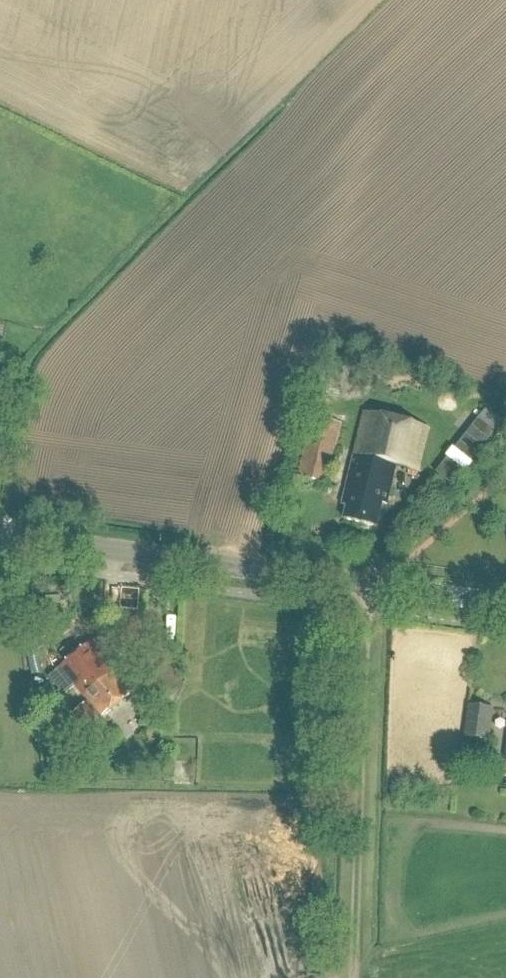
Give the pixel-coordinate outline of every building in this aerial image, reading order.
[(420,473),(431,429),(365,414),(346,495),(350,496),(345,520),(377,527),(383,505),(389,506),(398,468),(420,473)] [(330,486),(344,424),(312,417),(298,478),(330,486)] [(87,691),(112,671),(105,662),(108,659),(91,639),(56,668),(69,684),(72,682),(74,685),(80,681),(87,691)] [(133,659),(122,668),(130,677),(140,668),(133,659)] [(80,681),(74,685),(89,702),(75,714),(87,727),(100,716),(129,692),(112,671),(87,691),(80,681)] [(490,738),(493,706),(466,704),(463,736),(490,738)]
